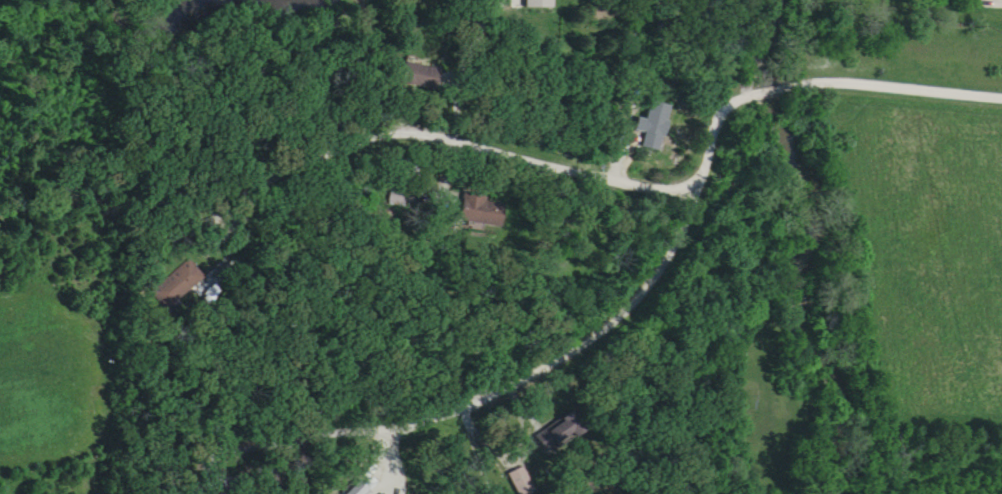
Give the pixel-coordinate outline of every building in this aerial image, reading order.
[(555,9),(555,0),(528,0),(528,9),(555,9)] [(435,94),(442,74),(407,63),(401,82),(435,94)] [(642,149),(661,153),(669,108),(650,104),(642,149)] [(494,196),(464,196),(464,224),(494,224),(494,196)] [(542,440),(551,452),(579,431),(569,419),(542,440)]
